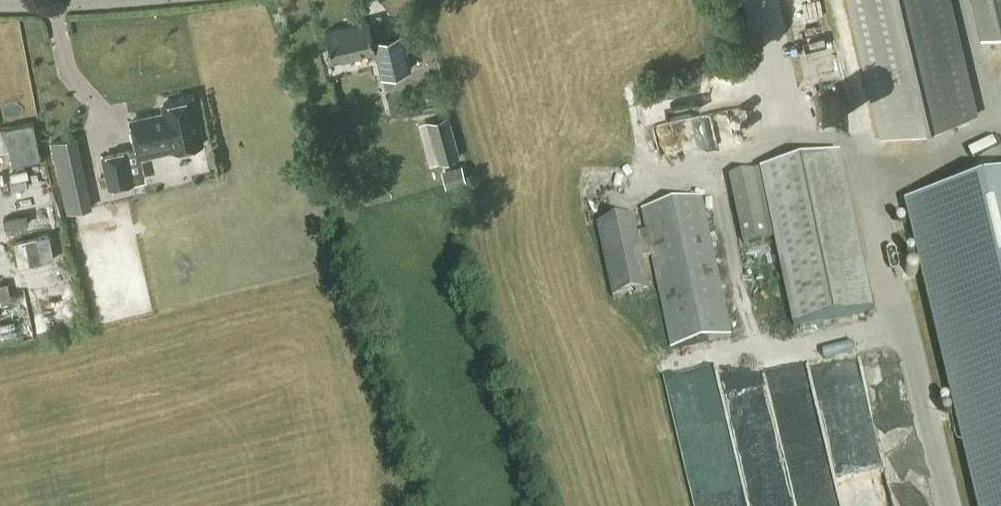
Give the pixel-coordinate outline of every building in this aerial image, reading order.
[(880,136),(978,113),(952,0),(848,0),(880,136)] [(1000,32),(1000,0),(972,0),(981,37),(1000,32)] [(404,33),(388,37),(374,40),(369,19),(326,29),(333,59),(375,49),(382,76),(412,69),(404,33)] [(817,99),(815,106),(817,113),(821,119),(828,122),(835,122),(841,119),(845,113),(847,106),(845,99),(841,94),(835,91),(828,91),(821,94),(817,99)] [(173,149),(202,143),(192,96),(163,102),(165,112),(130,120),(136,148),(172,141),(173,149)] [(461,156),(449,114),(419,122),(430,164),(461,156)] [(0,126),(0,152),(12,150),(14,161),(43,156),(36,120),(0,126)] [(136,182),(128,148),(101,154),(108,188),(136,182)] [(874,310),(841,153),(729,177),(743,245),(774,239),(793,327),(874,310)] [(467,181),(462,163),(441,169),(446,186),(467,181)] [(85,178),(61,184),(67,212),(87,207),(84,193),(88,192),(85,178)] [(904,203),(976,505),(1000,505),(1000,180),(904,203)] [(671,348),(730,335),(701,197),(641,210),(646,231),(637,233),(633,216),(597,224),(613,297),(649,290),(642,257),(652,255),(671,348)] [(26,236),(31,261),(55,256),(50,231),(61,228),(57,210),(12,220),(16,238),(26,236)] [(0,283),(0,301),(14,297),(9,280),(0,283)]
